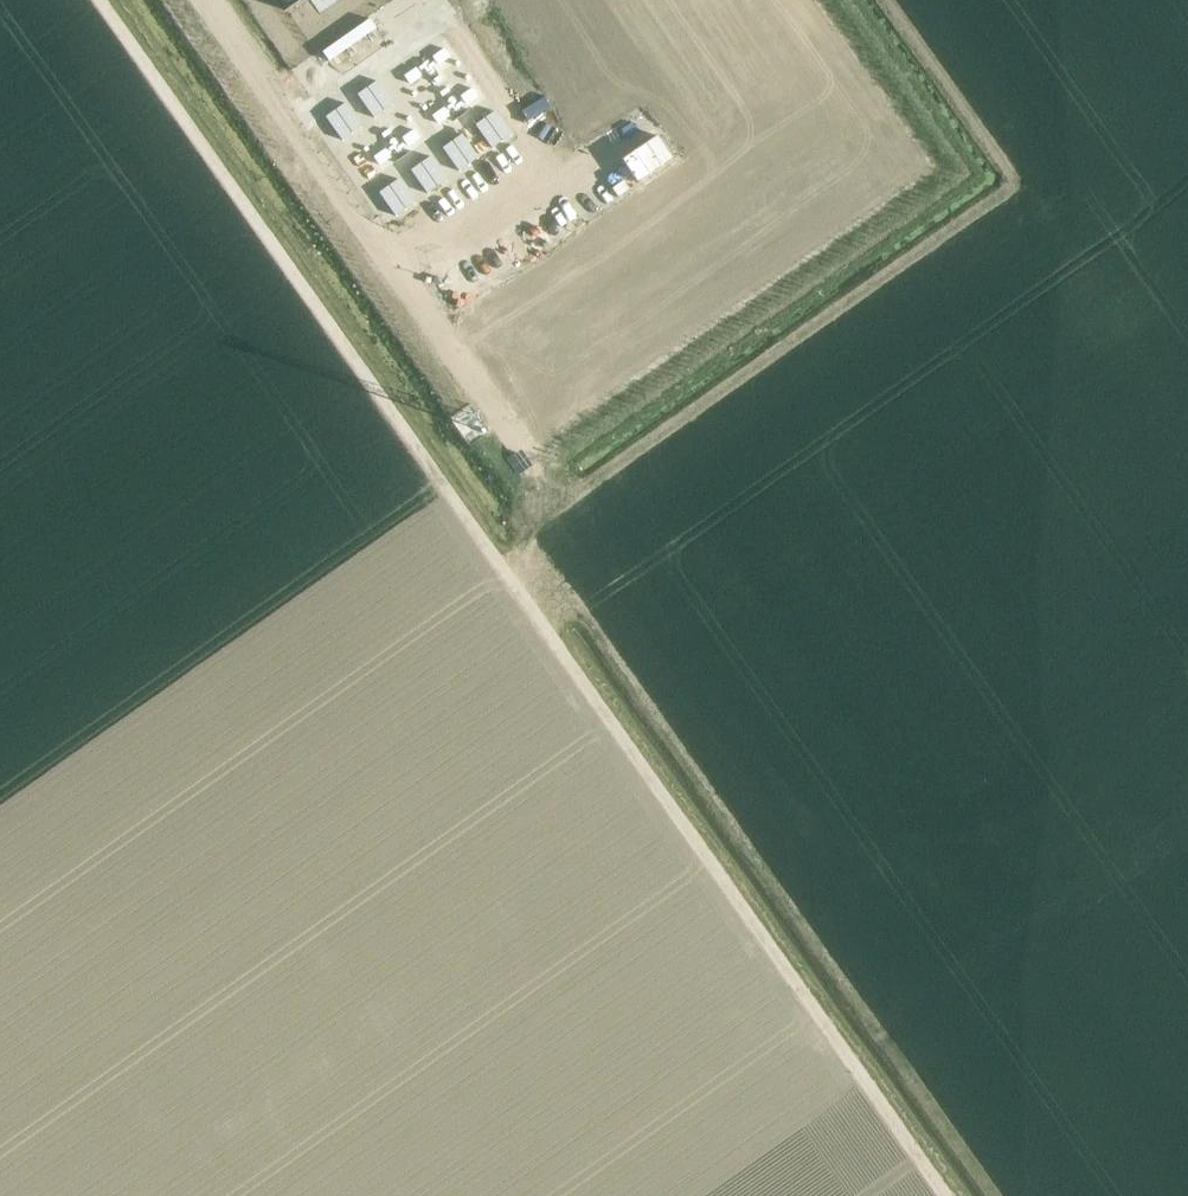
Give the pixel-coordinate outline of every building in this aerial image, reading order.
[(370,18),(323,50),(330,61),(377,28),(370,18)] [(445,47),(433,55),(439,64),(451,56),(445,47)] [(416,66),(404,74),(410,83),(422,75),(416,66)] [(378,80),(368,86),(385,111),(394,105),(378,80)] [(367,87),(358,93),(375,119),(384,112),(367,87)] [(472,87),(460,95),(466,104),(478,96),(472,87)] [(346,103),(336,109),(353,134),(362,128),(346,103)] [(444,106),(432,114),(438,123),(450,115),(444,106)] [(335,110),(326,116),(342,141),(352,135),(335,110)] [(495,111),(486,117),(503,142),(512,136),(495,111)] [(485,118),(476,124),(492,149),(502,143),(485,118)] [(414,129),(403,137),(409,146),(420,138),(414,129)] [(462,134),(453,140),(469,165),(479,159),(462,134)] [(452,141),(442,147),(459,172),(468,166),(452,141)] [(386,148),(374,156),(380,165),(392,157),(386,148)] [(431,156),(422,162),(438,188),(448,181),(431,156)] [(420,163),(411,170),(428,195),(437,189),(420,163)] [(400,179),(390,185),(407,210),(417,204),(400,179)] [(389,186),(380,192),(397,217),(406,211),(389,186)]
